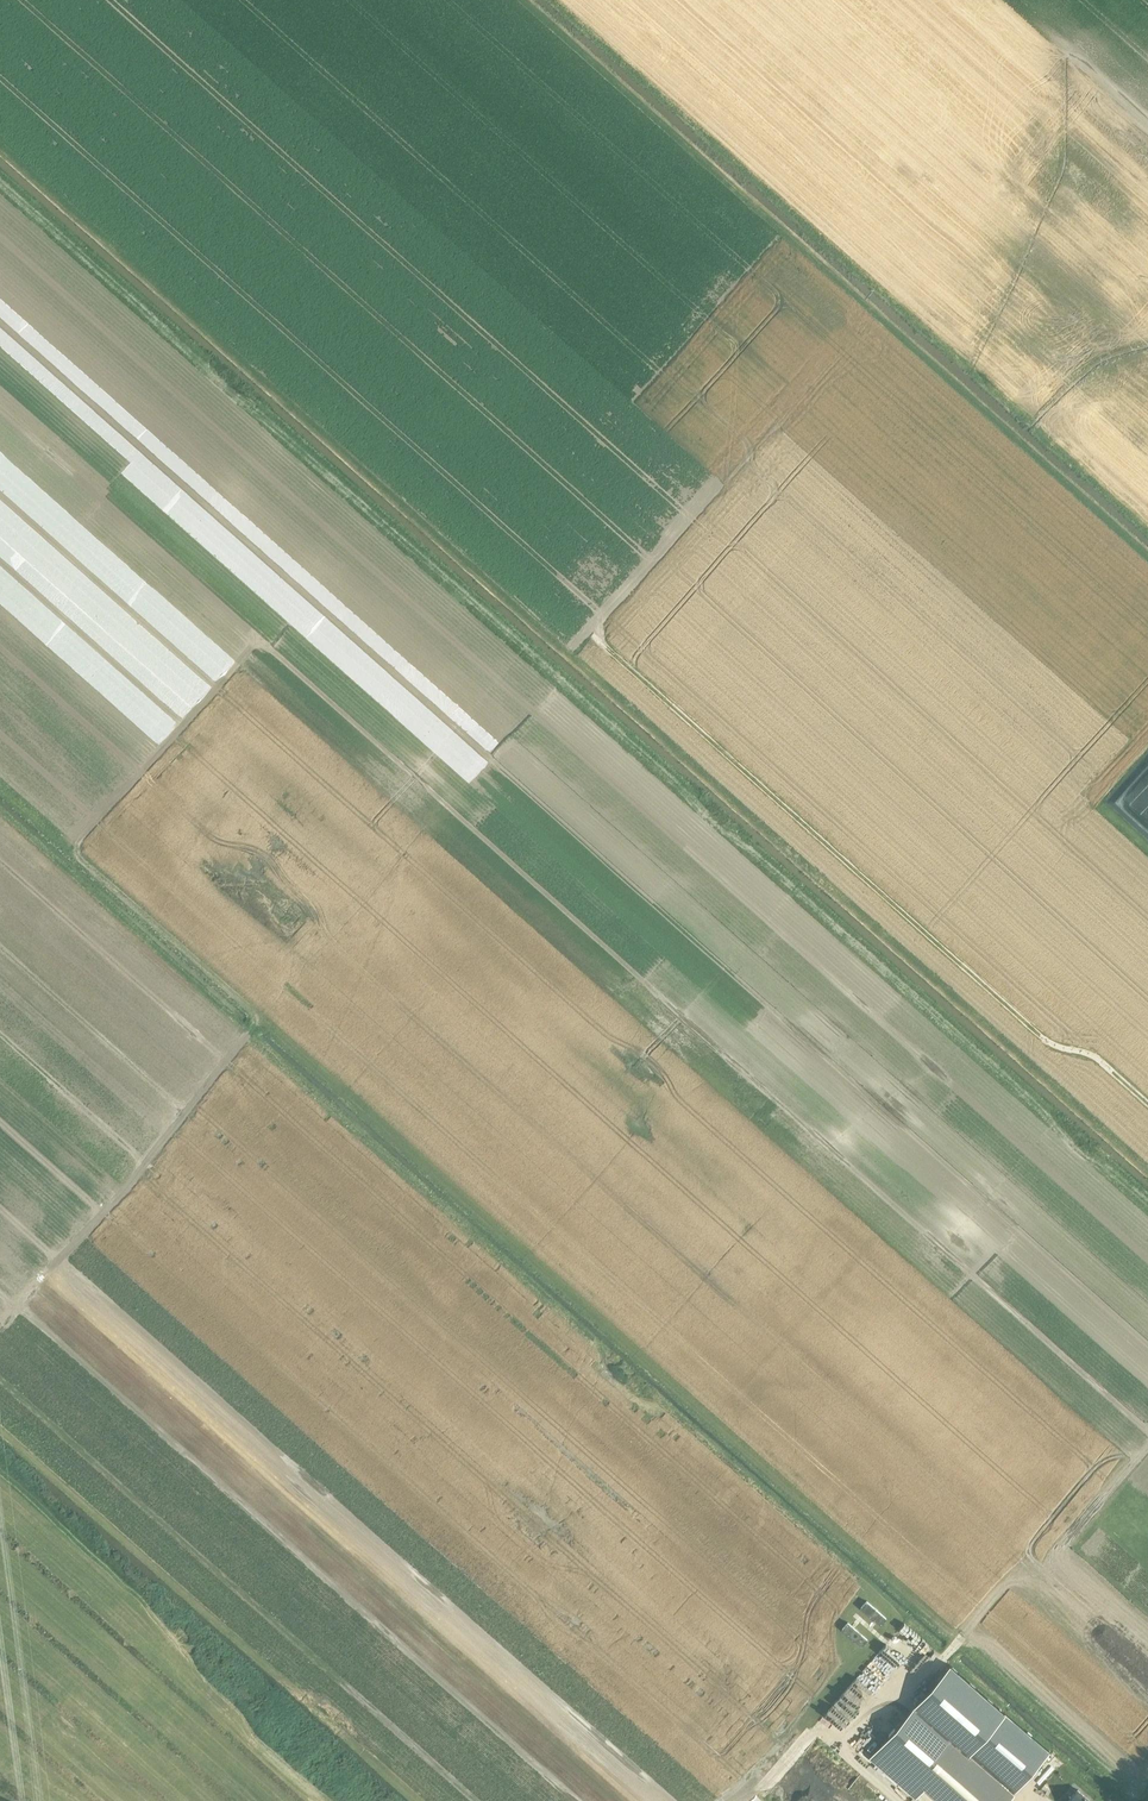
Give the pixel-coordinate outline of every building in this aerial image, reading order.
[(868,1597),(862,1604),(881,1623),(888,1616),(868,1597)] [(843,1626),(862,1644),(868,1637),(849,1619),(843,1626)] [(1050,1751),(953,1670),(917,1710),(969,1752),(1014,1791),(1033,1770),(1050,1751)] [(969,1752),(917,1710),(871,1760),(917,1800),(927,1790),(941,1800),(1005,1800),(1014,1791),(969,1752)] [(1061,1761),(1050,1751),(1033,1770),(1044,1780),(1061,1761)] [(1077,1789),(1067,1800),(1091,1800),(1077,1789)]
